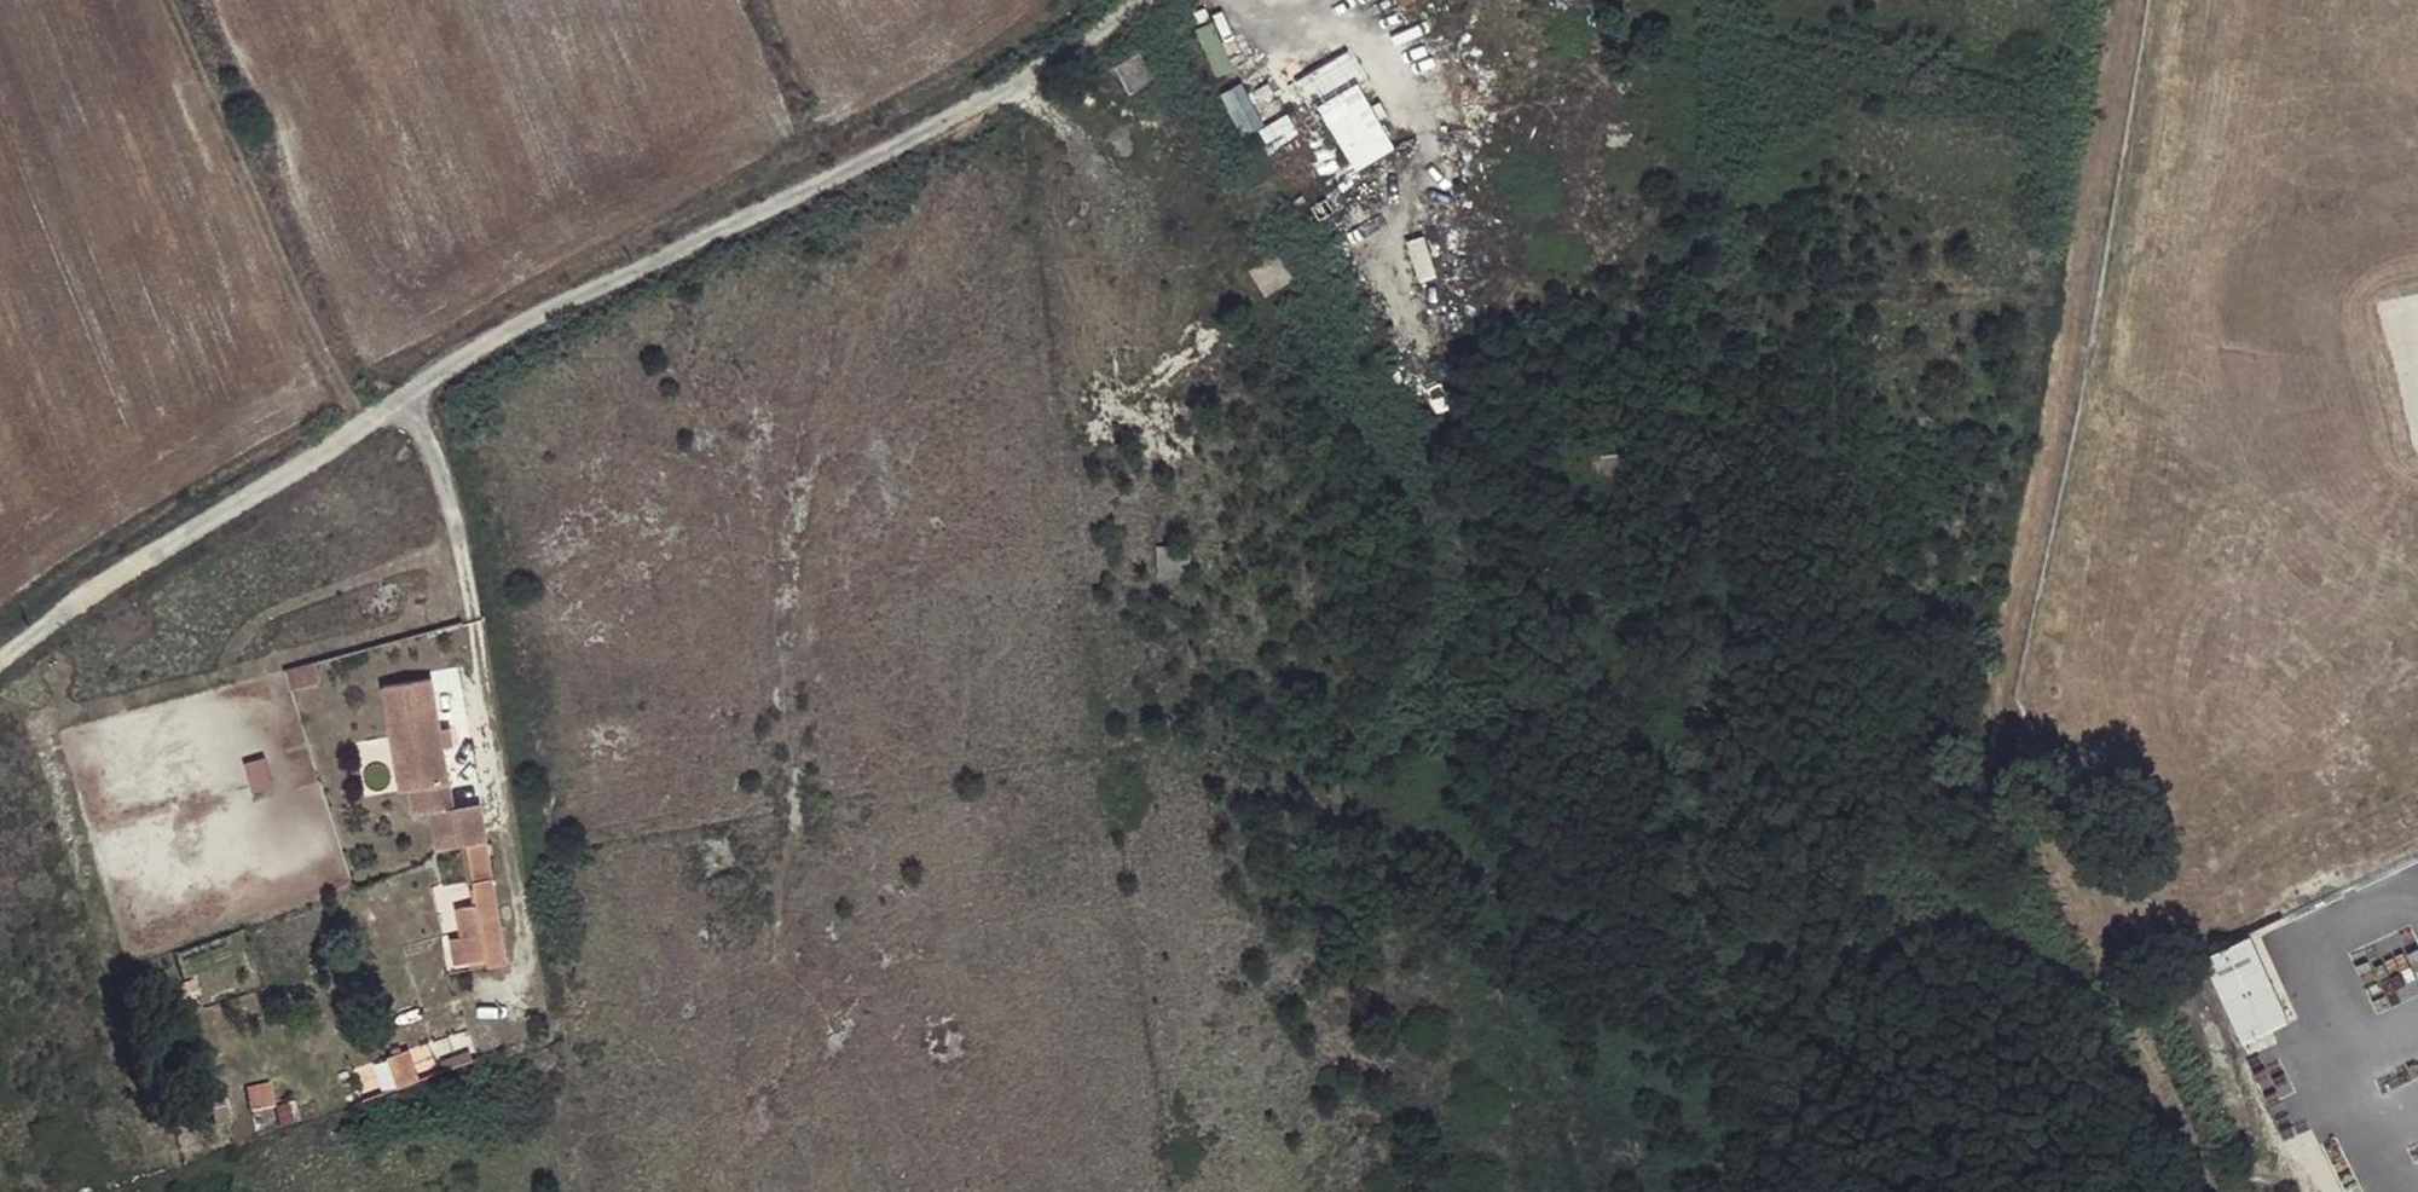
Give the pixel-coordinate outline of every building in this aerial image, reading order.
[(1214,72),(1234,68),(1224,18),(1204,22),(1214,72)] [(1350,49),(1304,74),(1357,168),(1403,142),(1350,49)] [(1156,80),(1143,55),(1118,68),(1131,93),(1156,80)] [(1248,77),(1223,90),(1245,132),(1270,119),(1248,77)] [(1275,251),(1249,271),(1266,299),(1292,281),(1275,251)] [(1624,454),(1593,454),(1595,484),(1628,481),(1624,454)] [(1193,543),(1158,544),(1159,578),(1196,577),(1193,543)] [(435,678),(387,688),(406,814),(430,810),(455,806),(447,751),(462,749),(459,730),(442,730),(435,678)] [(267,754),(251,758),(258,788),(274,784),(267,754)] [(512,968),(486,802),(455,806),(430,810),(435,851),(468,846),(476,903),(455,907),(465,976),(512,968)] [(2204,954),(2244,1039),(2290,1019),(2249,933),(2204,954)] [(384,1087),(481,1057),(472,1028),(375,1058),(384,1087)] [(279,1080),(251,1083),(255,1109),(282,1106),(279,1080)] [(2359,1175),(2321,1191),(2367,1191),(2359,1175)]
